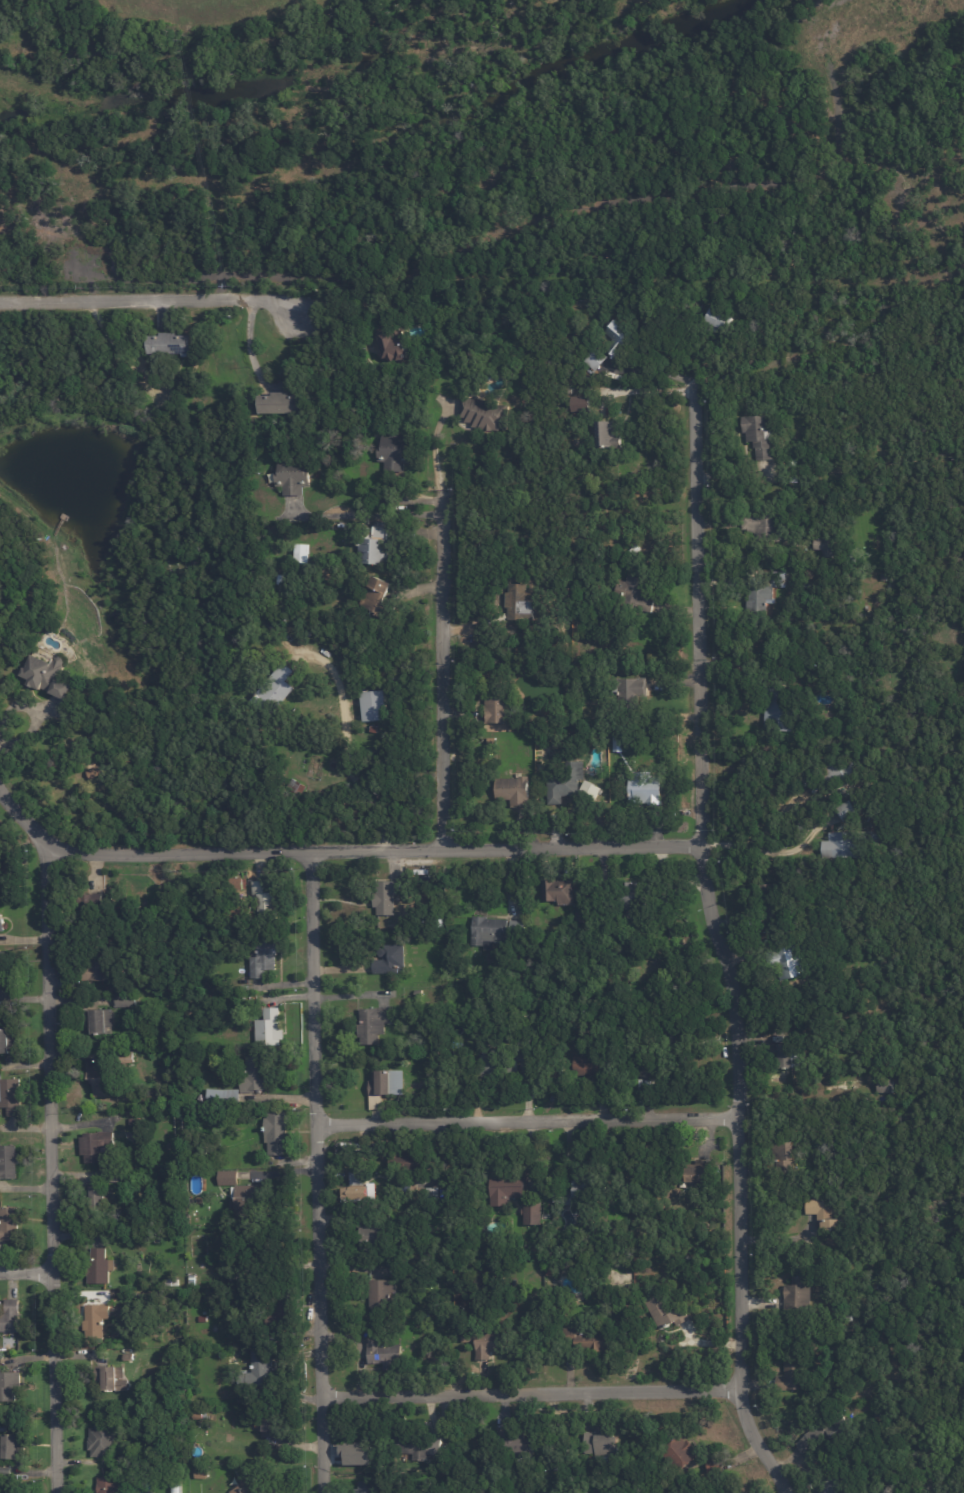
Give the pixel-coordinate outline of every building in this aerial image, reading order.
[(703,324),(709,309),(732,319),(725,334),(703,324)] [(636,338),(629,347),(627,345),(613,362),(611,361),(599,375),(588,365),(599,351),(609,359),(612,356),(604,350),(612,340),(604,333),(615,320),(636,338)] [(401,331),(405,355),(404,355),(404,358),(397,359),(396,357),(394,357),(394,358),(390,363),(385,360),(385,359),(382,360),(377,336),(380,336),(380,334),(388,332),(388,334),(391,333),(391,334),(393,334),(392,331),(398,330),(398,332),(401,331)] [(150,353),(146,353),(145,334),(160,334),(160,331),(176,331),(176,333),(191,333),(191,355),(182,355),(182,352),(150,353)] [(592,369),(605,356),(595,347),(582,360),(592,369)] [(258,416),(258,398),(268,397),(269,399),(271,399),(271,398),(272,398),(272,394),(289,394),(289,397),(291,397),(291,399),(293,399),(293,397),(302,397),(303,415),(258,416)] [(568,395),(569,411),(587,410),(587,394),(568,395)] [(490,432),(486,432),(487,430),(479,430),(479,429),(472,429),(473,424),(468,423),(468,418),(461,418),(463,399),(488,401),(488,405),(509,407),(507,431),(501,431),(501,433),(494,432),(494,433),(490,432)] [(198,423),(192,419),(198,411),(204,415),(198,423)] [(772,428),(774,459),(756,460),(755,447),(753,447),(752,440),(746,441),(746,431),(743,432),(742,416),(771,414),(772,428)] [(617,427),(617,438),(620,438),(620,446),(613,446),(613,448),(596,448),(596,422),(617,422),(617,427)] [(385,436),(411,437),(410,444),(413,444),(413,464),(405,464),(405,473),(385,472),(386,462),(379,462),(380,443),(383,443),(383,436),(385,436)] [(303,496),(284,496),(284,487),(277,487),(277,468),(280,468),(280,461),(308,461),(308,468),(310,468),(311,487),(303,487),(303,496)] [(782,541),(756,541),(756,532),(747,532),(748,515),(757,515),(757,513),(782,514),(782,541)] [(276,516),(277,522),(268,523),(268,515),(276,515),(276,516)] [(838,540),(837,556),(825,556),(825,547),(822,547),(822,538),(824,538),(824,531),(838,531),(838,540)] [(389,541),(388,566),(363,566),(363,541),(389,541)] [(633,556),(628,550),(636,543),(640,549),(633,556)] [(310,544),(310,563),(296,562),(296,544),(310,544)] [(775,571),(787,571),(787,587),(775,587),(775,571)] [(645,595),(645,597),(655,599),(652,612),(613,603),(618,580),(626,581),(628,575),(649,580),(645,595)] [(394,585),(386,604),(392,606),(387,617),(360,606),(365,597),(366,597),(371,586),(372,586),(376,577),(394,585)] [(530,619),(507,619),(507,607),(505,607),(505,592),(507,592),(507,583),(526,583),(526,592),(533,592),(533,619),(530,619)] [(775,599),(768,599),(768,614),(747,614),(747,600),(750,600),(750,585),(775,585),(775,599)] [(55,663),(57,661),(58,661),(62,660),(65,661),(66,666),(65,668),(66,669),(60,683),(72,689),(66,703),(51,695),(43,691),(41,694),(28,688),(30,683),(21,678),(25,670),(27,671),(33,658),(53,668),(55,663)] [(284,663),(294,671),(286,681),(294,688),(280,705),(273,699),(262,711),(250,701),(283,662),(284,663)] [(829,668),(827,675),(820,672),(823,666),(829,668)] [(648,680),(648,695),(639,694),(639,700),(618,699),(619,678),(640,679),(640,677),(648,677),(648,680)] [(778,687),(795,688),(793,731),(765,729),(768,689),(774,690),(775,686),(778,687)] [(511,723),(487,722),(488,707),(486,707),(486,694),(497,695),(497,689),(512,690),(511,723)] [(363,706),(362,692),(386,690),(389,719),(365,721),(363,706)] [(261,711),(267,716),(260,725),(252,719),(260,710),(261,711)] [(831,788),(821,769),(836,761),(840,767),(855,759),(862,771),(831,788)] [(585,764),(586,780),(580,780),(580,792),(587,780),(603,788),(596,802),(580,794),(580,795),(563,796),(564,804),(550,804),(550,792),(549,792),(548,774),(568,773),(568,761),(585,761),(585,764)] [(285,774),(305,785),(297,798),(276,786),(284,773),(285,774)] [(528,805),(513,805),(513,799),(497,799),(497,778),(520,778),(520,775),(529,775),(529,778),(530,778),(530,805),(528,805)] [(665,805),(648,804),(648,800),(633,800),(633,792),(631,792),(631,777),(665,778),(665,805)] [(843,820),(836,807),(849,800),(857,815),(844,822),(843,820)] [(829,832),(865,833),(865,839),(854,839),(854,846),(865,847),(865,858),(854,857),(854,858),(834,858),(822,858),(822,841),(829,841),(829,832)] [(551,880),(575,880),(576,905),(560,905),(560,901),(543,901),(543,881),(551,880)] [(254,881),(267,881),(267,894),(278,894),(279,919),(256,920),(254,881)] [(377,908),(374,907),(374,894),(377,894),(378,881),(395,881),(402,881),(402,895),(396,895),(395,916),(377,915),(377,908)] [(651,883),(652,908),(625,909),(625,882),(634,882),(634,884),(651,883)] [(673,905),(665,915),(653,906),(662,895),(674,905),(673,905)] [(102,906),(102,907),(98,907),(97,927),(83,926),(84,918),(81,918),(81,911),(83,911),(83,896),(102,897),(102,906)] [(582,907),(591,912),(586,924),(574,919),(580,906),(582,907)] [(507,920),(509,920),(508,936),(508,944),(495,944),(495,941),(484,940),(484,946),(472,945),(474,916),(488,917),(488,919),(507,920)] [(524,921),(525,921),(525,935),(511,934),(511,921),(524,921)] [(278,946),(279,955),(277,955),(277,970),(266,970),(266,978),(252,979),(252,957),(258,957),(258,937),(277,937),(277,944),(278,944),(278,946)] [(405,958),(405,968),(398,968),(398,973),(374,973),(374,959),(384,959),(384,957),(380,957),(379,955),(379,951),(380,948),(383,948),(383,945),(405,944),(405,958)] [(801,954),(806,974),(781,981),(773,951),(798,944),(801,954)] [(12,992),(0,992),(0,954),(12,954),(12,992)] [(110,955),(109,983),(81,982),(82,968),(90,968),(90,955),(110,955)] [(524,974),(517,968),(523,962),(530,968),(524,974)] [(136,1009),(114,1010),(114,996),(135,995),(136,1009)] [(680,1005),(690,1009),(688,1017),(678,1013),(680,1005)] [(266,1008),(280,1008),(280,1027),(284,1027),(284,1045),(257,1046),(256,1020),(266,1020),(266,1008)] [(364,1009),(379,1009),(379,1008),(391,1008),(391,1022),(386,1023),(386,1035),(380,1035),(380,1045),(362,1045),(361,1009),(364,1009)] [(80,1025),(79,1012),(91,1012),(91,1013),(113,1012),(114,1028),(105,1028),(105,1037),(90,1038),(90,1027),(80,1027),(80,1025)] [(687,1032),(687,1033),(679,1037),(675,1029),(682,1024),(687,1032)] [(18,1055),(0,1056),(0,1032),(12,1031),(13,1041),(17,1041),(18,1055)] [(796,1049),(797,1066),(781,1067),(781,1045),(796,1045),(796,1049)] [(134,1053),(134,1065),(119,1065),(120,1053),(134,1053)] [(605,1075),(574,1076),(574,1054),(605,1053),(605,1075)] [(504,1078),(481,1078),(481,1056),(505,1056),(505,1078),(504,1078)] [(653,1078),(641,1077),(642,1056),(659,1057),(657,1078),(653,1078)] [(255,1093),(241,1093),(241,1077),(247,1077),(247,1058),(265,1057),(266,1090),(261,1090),(261,1091),(255,1091),(255,1093)] [(116,1097),(95,1098),(95,1086),(90,1086),(90,1082),(87,1082),(86,1069),(116,1068),(116,1097)] [(393,1089),(393,1096),(370,1096),(370,1081),(374,1081),(374,1071),(393,1071),(393,1089)] [(894,1094),(878,1093),(879,1080),(894,1081),(894,1094)] [(8,1110),(0,1110),(0,1103),(0,1082),(21,1081),(22,1117),(8,1118),(8,1110)] [(240,1092),(240,1106),(208,1105),(209,1089),(240,1090),(240,1092)] [(167,1102),(156,1106),(154,1102),(157,1100),(156,1097),(160,1095),(161,1098),(165,1096),(167,1102)] [(287,1131),(287,1134),(288,1134),(288,1143),(267,1143),(267,1119),(268,1119),(268,1112),(286,1111),(286,1125),(287,1125),(287,1131)] [(84,1135),(114,1133),(115,1153),(103,1154),(103,1164),(82,1165),(80,1139),(84,1138),(84,1135)] [(781,1171),(779,1142),(796,1141),(798,1161),(796,1161),(796,1170),(781,1171)] [(17,1181),(0,1182),(0,1148),(16,1148),(16,1155),(19,1155),(19,1160),(19,1166),(17,1166),(17,1181)] [(424,1156),(424,1180),(410,1179),(410,1172),(390,1172),(390,1154),(424,1154),(424,1156)] [(697,1160),(712,1160),(712,1169),(713,1169),(713,1184),(689,1184),(689,1169),(697,1169),(697,1160)] [(369,1184),(376,1183),(377,1202),(368,1202),(368,1200),(351,1200),(351,1188),(352,1188),(351,1170),(365,1170),(366,1188),(368,1188),(368,1184),(369,1184)] [(238,1172),(238,1185),(219,1186),(219,1171),(238,1171),(238,1172)] [(124,1184),(110,1184),(110,1175),(124,1175),(124,1184)] [(526,1176),(526,1198),(510,1198),(510,1207),(491,1207),(491,1176),(526,1176)] [(581,1204),(580,1207),(566,1206),(568,1192),(573,1192),(574,1183),(575,1183),(576,1176),(591,1177),(590,1187),(597,1188),(596,1198),(581,1196),(581,1204)] [(259,1186),(259,1198),(257,1198),(258,1218),(237,1219),(236,1186),(259,1186)] [(104,1193),(105,1209),(91,1209),(90,1188),(104,1187),(104,1193)] [(426,1188),(439,1188),(439,1200),(426,1200),(426,1188)] [(843,1221),(845,1221),(845,1233),(824,1232),(824,1226),(820,1226),(820,1222),(817,1222),(817,1215),(806,1215),(806,1200),(820,1200),(820,1202),(831,1203),(830,1221),(843,1221)] [(543,1226),(525,1226),(525,1215),(522,1215),(522,1209),(525,1209),(525,1201),(543,1201),(543,1226)] [(9,1243),(0,1243),(0,1228),(0,1209),(18,1208),(19,1243),(9,1243)] [(364,1221),(391,1223),(389,1253),(361,1252),(363,1221),(364,1221)] [(106,1256),(106,1261),(115,1261),(115,1272),(110,1272),(110,1285),(88,1285),(88,1277),(86,1277),(86,1268),(88,1268),(88,1261),(90,1261),(90,1250),(106,1250),(106,1256)] [(546,1276),(548,1265),(559,1267),(557,1278),(546,1276)] [(246,1273),(246,1284),(232,1285),(231,1271),(246,1271),(246,1273)] [(195,1276),(195,1286),(181,1286),(181,1287),(168,1287),(168,1278),(180,1279),(180,1276),(195,1276)] [(395,1293),(391,1293),(391,1311),(370,1310),(370,1281),(397,1281),(397,1293),(395,1293)] [(788,1309),(788,1300),(786,1300),(786,1286),(812,1286),(812,1311),(788,1311),(788,1309)] [(690,1321),(679,1328),(678,1325),(675,1327),(675,1326),(668,1329),(667,1328),(662,1331),(646,1302),(663,1293),(675,1313),(685,1308),(692,1320),(690,1321)] [(286,1323),(272,1323),(272,1295),(288,1295),(288,1323),(286,1323)] [(11,1333),(0,1333),(0,1316),(6,1316),(6,1301),(19,1301),(19,1333),(11,1333)] [(626,1305),(634,1306),(634,1313),(625,1312),(626,1305)] [(86,1306),(110,1306),(110,1319),(102,1320),(103,1326),(104,1326),(105,1339),(86,1340),(86,1306)] [(590,1352),(577,1352),(577,1343),(574,1343),(574,1329),(587,1329),(587,1332),(609,1333),(608,1352),(590,1352)] [(494,1352),(491,1352),(491,1361),(477,1361),(476,1343),(462,1343),(462,1333),(503,1332),(503,1351),(494,1352)] [(384,1369),(384,1364),(369,1365),(368,1348),(368,1340),(382,1340),(382,1346),(402,1345),(402,1364),(394,1364),(395,1371),(384,1372),(384,1369)] [(834,1347),(844,1347),(845,1358),(835,1359),(834,1347)] [(272,1351),(274,1369),(271,1369),(273,1386),(239,1389),(238,1375),(253,1373),(252,1352),(272,1350),(272,1351)] [(805,1356),(807,1390),(780,1392),(778,1376),(786,1376),(785,1357),(805,1355),(805,1356)] [(840,1373),(840,1366),(854,1366),(854,1374),(840,1373)] [(95,1369),(124,1369),(124,1381),(129,1382),(129,1393),(102,1393),(102,1383),(95,1383),(95,1369)] [(16,1406),(0,1406),(0,1374),(22,1374),(22,1387),(16,1387),(16,1406)] [(277,1439),(264,1438),(265,1410),(279,1410),(277,1439)] [(820,1440),(804,1455),(797,1445),(813,1429),(842,1410),(856,1432),(836,1445),(831,1437),(822,1443),(820,1440)] [(204,1421),(196,1421),(196,1413),(204,1413),(204,1421)] [(110,1459),(92,1459),(92,1452),(88,1452),(88,1443),(89,1443),(89,1439),(90,1439),(90,1430),(95,1430),(95,1426),(115,1426),(114,1459),(110,1459)] [(597,1462),(597,1455),(586,1454),(586,1433),(597,1433),(597,1428),(616,1429),(616,1439),(621,1439),(620,1458),(611,1458),(611,1464),(597,1464),(597,1462)] [(500,1433),(525,1432),(525,1440),(534,1440),(534,1459),(500,1459),(500,1433)] [(407,1434),(412,1435),(412,1437),(442,1438),(441,1456),(401,1454),(402,1434),(407,1434)] [(1,1455),(0,1455),(0,1446),(1,1446),(1,1436),(17,1436),(17,1441),(23,1441),(23,1445),(23,1461),(1,1461),(1,1455)] [(690,1442),(696,1449),(693,1451),(698,1458),(679,1474),(662,1454),(682,1437),(686,1443),(689,1441),(690,1442)] [(370,1464),(370,1443),(340,1443),(340,1455),(344,1455),(345,1464),(370,1464)] [(567,1458),(568,1448),(575,1448),(575,1458),(567,1458)] [(550,1472),(550,1459),(559,1459),(559,1472),(550,1472)] [(721,1460),(721,1474),(707,1474),(707,1459),(721,1459),(721,1460)] [(446,1460),(449,1470),(444,1471),(441,1462),(446,1460)] [(119,1479),(119,1492),(98,1492),(98,1479),(119,1479)] [(823,1489),(823,1492),(841,1492),(840,1479),(829,1480),(830,1488),(823,1489)] [(379,1483),(379,1492),(356,1492),(356,1490),(359,1490),(359,1483),(379,1483)] [(170,1485),(170,1492),(179,1492),(179,1484),(170,1485)] [(255,1484),(260,1492),(232,1492),(241,1487),(243,1490),(255,1484)]
